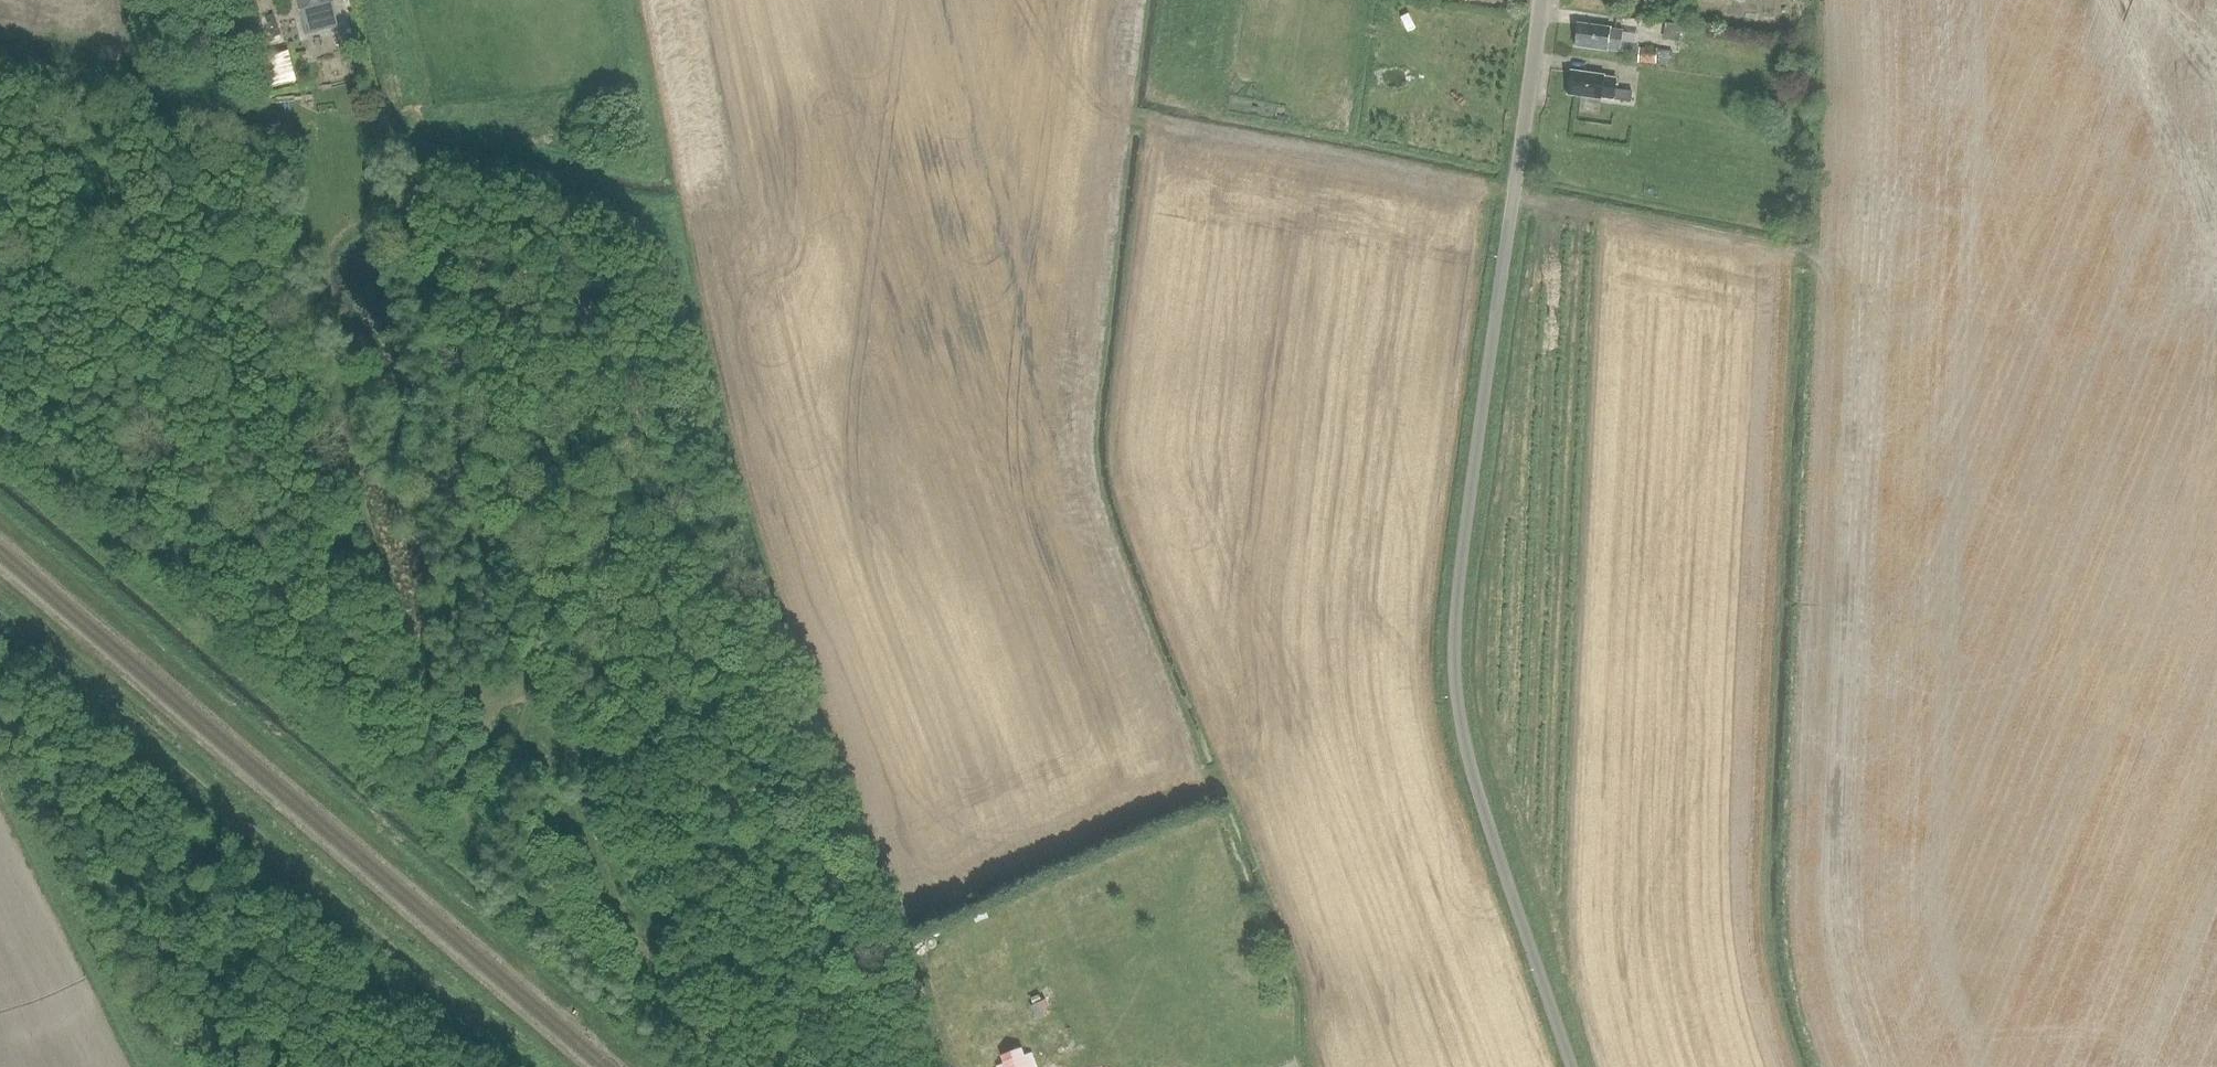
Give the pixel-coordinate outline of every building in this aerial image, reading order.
[(299,11),(301,10),(332,2),(335,1),(334,0),(296,0),(299,11)] [(332,2),(301,10),(307,34),(339,26),(332,2)] [(273,86),(301,78),(283,15),(255,22),(273,86)] [(1577,24),(1574,46),(1636,54),(1637,50),(1638,44),(1637,43),(1621,41),(1622,33),(1622,31),(1622,30),(1577,24)] [(1639,49),(1639,50),(1638,50),(1637,63),(1656,64),(1657,50),(1639,49)] [(1670,65),(1671,51),(1661,50),(1657,50),(1656,64),(1670,65)] [(1645,101),(1647,91),(1616,87),(1618,76),(1572,70),(1569,91),(1645,101)] [(1772,118),(1769,134),(1784,137),(1787,121),(1772,118)] [(1034,1052),(1026,1055),(1024,1049),(1003,1057),(1006,1063),(999,1066),(1000,1066),(1040,1066),(1034,1052)]
